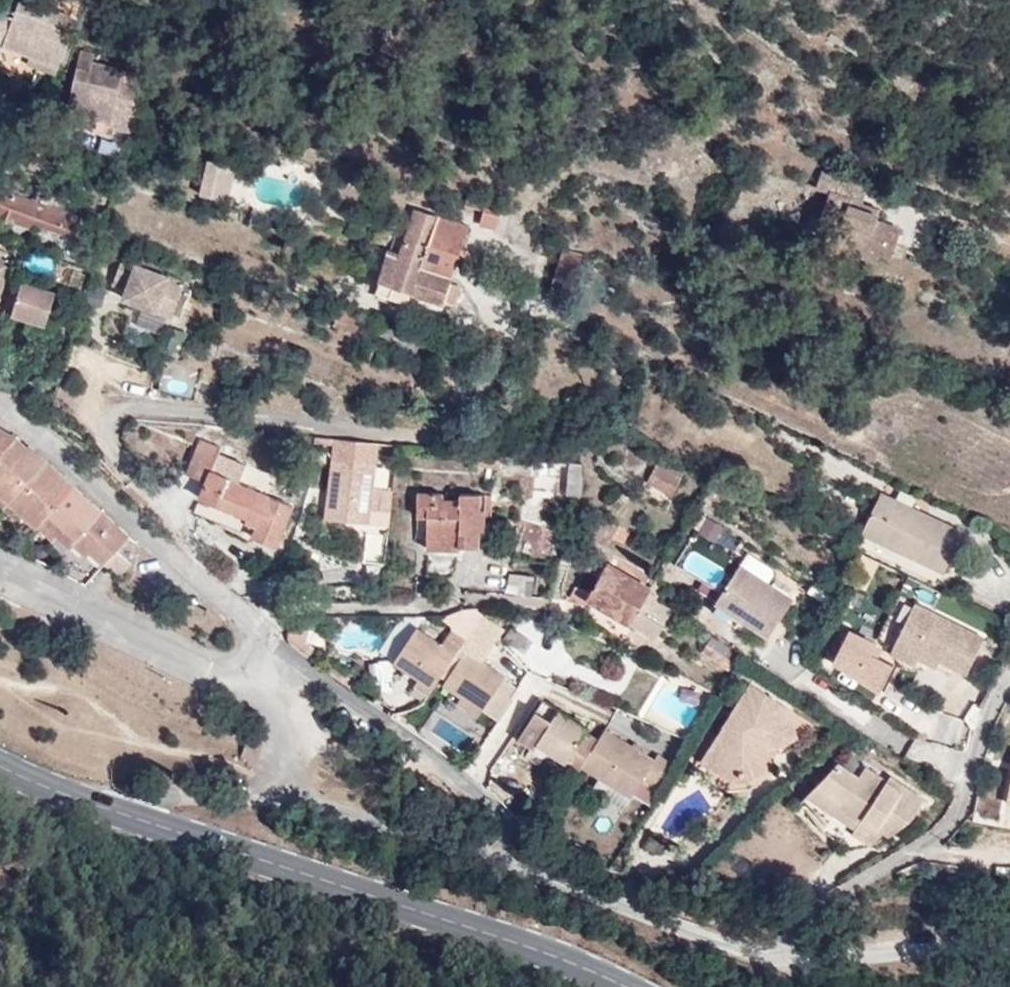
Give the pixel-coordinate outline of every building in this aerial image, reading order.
[(0,8),(0,51),(4,53),(8,44),(33,55),(61,66),(69,42),(64,39),(73,16),(35,0),(25,0),(18,16),(0,8)] [(57,73),(61,66),(33,55),(31,62),(57,73)] [(130,133),(141,90),(121,84),(124,71),(93,63),(91,72),(79,69),(68,111),(90,117),(105,121),(106,115),(112,117),(111,122),(110,128),(130,133)] [(90,117),(68,111),(65,122),(88,128),(90,117)] [(211,199),(219,165),(208,163),(200,196),(211,199)] [(234,168),(219,165),(211,199),(226,202),(234,168)] [(860,208),(862,203),(868,189),(822,172),(816,186),(830,191),(815,233),(864,252),(866,247),(881,252),(891,257),(901,229),(877,220),(879,216),(860,208)] [(0,190),(0,217),(36,230),(37,226),(75,239),(82,218),(0,190)] [(512,204),(470,192),(466,207),(484,211),(480,224),(497,229),(503,210),(509,212),(512,204)] [(881,209),(862,203),(860,208),(879,216),(881,209)] [(469,227),(416,209),(399,257),(388,254),(378,283),(444,305),(445,302),(454,306),(460,287),(451,283),(469,227)] [(261,222),(251,218),(248,227),(258,231),(261,222)] [(866,247),(864,252),(862,256),(878,261),(881,252),(866,247)] [(585,256),(565,249),(553,287),(572,293),(585,256)] [(126,286),(122,296),(171,314),(184,280),(162,272),(136,262),(138,257),(124,251),(112,281),(126,286)] [(138,257),(136,262),(162,272),(164,266),(138,257)] [(12,265),(0,261),(0,299),(12,265)] [(68,291),(75,266),(60,261),(52,285),(68,291)] [(14,314),(22,287),(13,285),(5,311),(14,314)] [(21,285),(22,287),(14,314),(12,317),(46,327),(56,295),(21,285)] [(18,439),(9,432),(0,427),(0,458),(18,439)] [(18,439),(0,458),(0,496),(8,503),(45,462),(18,439)] [(222,447),(202,439),(188,473),(205,481),(200,497),(248,517),(246,521),(257,526),(253,535),(280,546),(296,507),(240,483),(246,466),(220,454),(222,447)] [(374,489),(377,465),(337,459),(330,518),(390,525),(394,492),(374,489)] [(73,487),(45,462),(8,503),(24,517),(36,528),(41,523),(73,487)] [(648,482),(671,494),(682,476),(660,464),(648,482)] [(555,493),(558,477),(533,474),(530,490),(555,493)] [(572,479),(558,477),(555,493),(570,494),(572,479)] [(664,506),(671,494),(648,482),(639,491),(664,506)] [(101,512),(73,487),(41,523),(69,548),(73,544),(101,512)] [(490,495),(461,494),(461,499),(443,499),(443,494),(418,493),(417,516),(428,517),(427,548),(458,550),(459,544),(480,545),(482,516),(489,517),(490,495)] [(962,532),(884,494),(864,533),(942,570),(962,532)] [(0,496),(0,507),(3,509),(8,503),(0,496)] [(24,517),(8,503),(3,509),(18,523),(24,517)] [(558,514),(548,511),(544,521),(556,524),(558,514)] [(130,537),(101,512),(73,544),(87,556),(90,553),(104,565),(116,551),(130,537)] [(695,533),(717,543),(725,527),(703,517),(695,533)] [(551,543),(564,546),(569,531),(527,522),(511,572),(538,577),(551,543)] [(629,532),(619,525),(613,535),(623,542),(629,532)] [(386,562),(390,535),(369,533),(366,560),(386,562)] [(131,564),(116,551),(104,565),(119,578),(131,564)] [(652,588),(597,556),(589,569),(603,578),(593,595),(579,587),(573,598),(588,606),(591,600),(658,639),(675,610),(673,609),(661,601),(668,590),(656,582),(652,588)] [(716,603),(741,620),(768,636),(791,601),(739,567),(716,603)] [(735,628),(741,620),(716,603),(710,612),(735,628)] [(931,655),(939,660),(966,672),(983,638),(915,604),(891,652),(916,664),(919,658),(923,649),(931,653),(931,655)] [(467,652),(486,622),(481,615),(465,637),(458,647),(467,652)] [(395,658),(417,627),(412,623),(389,655),(395,658)] [(441,674),(458,647),(465,637),(451,626),(440,641),(417,627),(395,658),(407,666),(420,676),(428,665),(441,674)] [(728,668),(738,653),(713,636),(703,651),(728,668)] [(445,682),(467,652),(458,647),(441,674),(438,678),(445,682)] [(935,666),(939,660),(931,655),(931,653),(923,649),(919,658),(935,666)] [(483,707),(500,718),(513,699),(495,687),(503,675),(467,652),(445,682),(463,695),(483,707)] [(438,678),(441,674),(428,665),(420,676),(415,682),(428,692),(438,678)] [(420,676),(407,666),(401,673),(415,682),(420,676)] [(748,771),(749,780),(775,767),(768,751),(775,747),(780,754),(803,744),(814,725),(750,683),(715,740),(726,746),(720,757),(739,770),(748,771)] [(477,715),(483,707),(463,695),(458,701),(477,715)] [(513,733),(519,737),(542,704),(536,700),(513,733)] [(641,780),(659,792),(675,765),(658,755),(654,760),(606,730),(598,743),(585,734),(586,732),(586,729),(545,700),(542,704),(519,737),(535,749),(538,746),(565,765),(562,769),(574,778),(583,765),(630,796),(641,780)] [(731,779),(749,780),(748,771),(739,770),(720,757),(726,746),(715,740),(701,760),(731,779)] [(922,795),(889,773),(885,779),(863,765),(854,777),(837,766),(818,790),(838,805),(822,827),(857,852),(870,848),(865,843),(877,835),(884,826),(891,832),(910,813),(922,795)] [(1005,803),(1001,826),(1009,828),(1009,804),(1005,803)] [(668,837),(656,830),(648,844),(655,847),(665,844),(668,837)]
